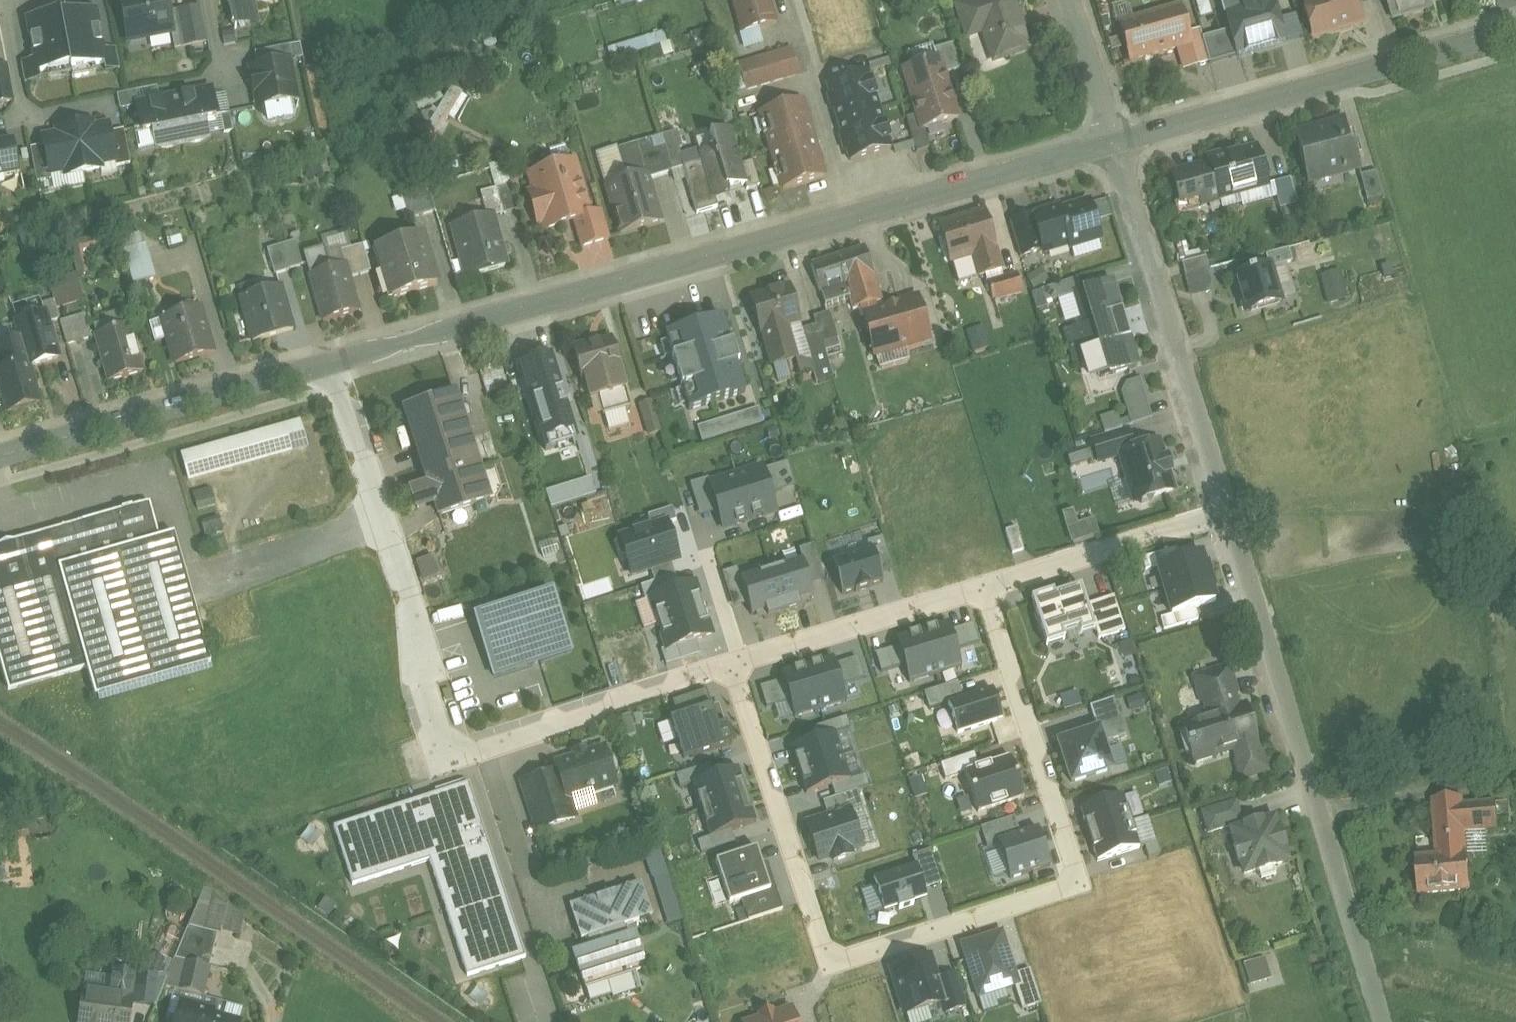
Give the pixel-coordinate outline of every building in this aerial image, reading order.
[(130,46),(174,37),(166,0),(121,0),(130,46)] [(229,1),(228,1),(229,4),(230,4),(233,20),(255,15),(252,0),(229,0),(229,1)] [(744,33),(775,24),(767,0),(734,0),(744,33)] [(958,9),(966,32),(982,26),(993,58),(1008,53),(1010,56),(1030,49),(1012,0),(982,0),(980,1),(958,9)] [(1247,7),(1226,13),(1231,31),(1237,53),(1239,53),(1262,46),(1263,49),(1284,43),(1272,0),(1245,0),(1247,7)] [(1305,2),(1315,35),(1317,36),(1338,30),(1340,27),(1364,20),(1358,0),(1313,0),(1305,2)] [(1394,20),(1432,8),(1429,0),(1388,0),(1394,20)] [(1180,7),(1119,24),(1130,63),(1191,45),(1180,7)] [(179,49),(205,44),(198,8),(173,13),(179,49)] [(96,12),(62,18),(71,67),(72,71),(106,65),(103,53),(96,12)] [(62,14),(28,20),(36,61),(38,73),(71,67),(62,18),(62,14)] [(1231,31),(1203,39),(1210,64),(1240,55),(1239,53),(1237,53),(1231,31)] [(655,63),(677,56),(669,32),(612,50),(616,62),(651,51),(655,63)] [(953,44),(935,50),(937,59),(940,59),(945,74),(961,69),(953,44)] [(302,61),(299,46),(257,54),(260,68),(294,62),(302,61)] [(107,72),(119,70),(116,50),(103,53),(106,65),(107,72)] [(792,50),(739,66),(746,90),(800,74),(792,50)] [(937,59),(904,70),(913,100),(949,89),(945,74),(940,59),(937,59)] [(23,63),(27,84),(39,81),(38,73),(36,61),(23,63)] [(260,68),(252,70),(260,110),(301,102),(294,62),(260,68)] [(0,69),(0,105),(15,102),(8,67),(0,69)] [(868,72),(827,85),(831,96),(829,97),(833,110),(835,109),(839,123),(880,111),(868,72)] [(467,98),(451,89),(423,136),(429,140),(425,147),(434,153),(467,98)] [(949,89),(913,100),(918,115),(922,130),(958,119),(949,89)] [(211,92),(172,100),(181,143),(208,138),(205,122),(216,119),(211,92)] [(172,100),(138,107),(143,134),(155,131),(158,148),(181,143),(172,100)] [(801,101),(761,113),(772,151),(813,139),(809,125),(810,124),(807,112),(805,112),(801,101)] [(880,111),(839,123),(843,137),(841,138),(845,151),(847,150),(850,161),(891,149),(880,111)] [(918,115),(907,118),(917,152),(928,148),(922,130),(918,115)] [(1347,121),(1297,134),(1309,181),(1343,172),(1342,168),(1355,164),(1356,170),(1359,169),(1347,121)] [(92,124),(75,127),(84,174),(101,170),(100,165),(115,162),(116,162),(110,134),(109,127),(93,130),(92,124)] [(75,127),(58,131),(59,136),(44,139),(45,147),(50,174),(51,174),(66,171),(67,177),(84,174),(75,127)] [(124,131),(110,134),(116,162),(115,162),(116,168),(131,165),(124,131)] [(731,131),(710,137),(714,151),(699,155),(702,162),(683,168),(697,214),(718,208),(713,195),(746,185),(747,185),(741,166),(731,131)] [(684,154),(677,133),(662,137),(665,147),(673,172),(683,168),(702,162),(699,155),(698,150),(684,154)] [(813,139),(772,151),(784,189),(824,177),(821,166),(823,165),(819,152),(817,153),(813,139)] [(5,182),(4,178),(20,175),(14,140),(0,143),(0,183),(5,182)] [(651,140),(617,150),(626,181),(646,175),(648,180),(673,172),(665,147),(654,150),(651,140)] [(45,147),(31,149),(38,183),(52,180),(51,174),(50,174),(45,147)] [(1228,153),(1207,159),(1209,166),(1199,169),(1206,191),(1178,199),(1182,210),(1268,186),(1256,149),(1229,157),(1228,153)] [(760,186),(753,162),(741,166),(747,185),(746,185),(747,190),(760,186)] [(490,167),(496,189),(511,185),(504,163),(490,167)] [(574,164),(530,176),(536,193),(530,195),(539,224),(544,222),(547,230),(575,222),(590,217),(590,216),(574,164)] [(1199,169),(1172,177),(1178,199),(1206,191),(1199,169)] [(1378,172),(1359,178),(1367,204),(1386,199),(1378,172)] [(626,181),(607,187),(621,234),(661,222),(648,180),(646,175),(626,181)] [(1291,178),(1272,184),(1279,208),(1298,203),(1291,178)] [(496,189),(483,193),(490,217),(492,217),(492,218),(518,210),(511,185),(496,189)] [(428,187),(401,195),(408,220),(436,212),(428,187)] [(1089,203),(1061,212),(1060,209),(1035,216),(1044,250),(1044,251),(1069,244),(1070,246),(1100,237),(1089,203)] [(601,213),(590,216),(590,217),(575,222),(582,247),(609,239),(601,213)] [(985,214),(941,226),(950,261),(954,260),(957,270),(968,267),(965,256),(973,254),(979,277),(1002,270),(985,214)] [(1035,215),(1011,222),(1021,257),(1044,250),(1035,216),(1035,215)] [(490,217),(454,227),(468,277),(506,266),(492,218),(492,217),(490,217)] [(33,228),(19,232),(23,247),(37,243),(33,228)] [(140,233),(120,239),(124,251),(143,245),(140,233)] [(80,242),(83,251),(109,245),(107,235),(80,242)] [(422,235),(376,249),(392,300),(438,286),(422,235)] [(70,244),(79,277),(88,275),(83,251),(80,242),(70,244)] [(295,242),(282,246),(289,270),(302,266),(295,242)] [(143,245),(124,251),(133,285),(156,279),(146,244),(143,245)] [(363,245),(341,252),(345,266),(347,266),(350,278),(371,272),(363,245)] [(282,246),(267,250),(275,275),(290,271),(289,270),(282,246)] [(864,247),(812,265),(820,292),(821,292),(827,313),(828,312),(827,308),(851,300),(854,310),(860,308),(862,315),(864,315),(875,353),(929,338),(917,295),(877,306),(876,303),(881,302),(873,275),(873,274),(865,248),(864,248),(864,247)] [(324,249),(304,255),(323,322),(359,312),(350,278),(347,266),(345,266),(331,271),(324,249)] [(1289,249),(1266,255),(1269,267),(1271,266),(1272,269),(1293,262),(1289,249)] [(1213,256),(1187,263),(1196,297),(1222,290),(1213,256)] [(1269,267),(1236,277),(1246,311),(1281,301),(1272,269),(1271,266),(1269,267)] [(1129,267),(1111,269),(1113,281),(1131,279),(1129,267)] [(1042,269),(1028,278),(1036,289),(1049,280),(1042,269)] [(1348,271),(1327,274),(1331,303),(1352,301),(1348,271)] [(1017,273),(987,281),(992,299),(1022,290),(1017,273)] [(76,275),(51,282),(58,309),(84,302),(76,275)] [(1078,279),(1058,285),(1062,298),(1075,294),(1082,292),(1078,279)] [(1082,292),(1075,294),(1086,327),(1077,330),(1080,338),(1123,325),(1122,325),(1123,324),(1120,312),(1122,312),(1122,310),(1120,311),(1111,283),(1082,292)] [(256,284),(240,288),(242,298),(259,293),(256,284)] [(1058,285),(1043,289),(1047,302),(1062,298),(1058,285)] [(242,298),(241,298),(254,342),(293,330),(281,286),(259,293),(242,298)] [(790,286),(751,298),(761,332),(763,332),(773,365),(796,358),(787,325),(800,321),(790,286)] [(200,308),(163,319),(176,364),(213,353),(200,308)] [(827,313),(814,317),(816,325),(823,343),(838,338),(830,312),(828,312),(827,313)] [(45,313),(17,321),(21,338),(22,337),(30,367),(59,359),(45,313)] [(86,315),(61,322),(67,345),(92,338),(86,315)] [(978,315),(969,318),(975,335),(984,332),(978,315)] [(723,317),(666,334),(689,410),(746,393),(723,317)] [(816,325),(802,329),(810,356),(825,351),(823,343),(816,325)] [(1123,325),(1080,338),(1085,353),(1093,351),(1101,378),(1137,367),(1128,339),(1130,339),(1130,337),(1127,338),(1124,326),(1123,326),(1123,325)] [(130,326),(96,336),(109,382),(143,373),(130,326)] [(0,344),(0,358),(3,370),(0,371),(0,385),(8,413),(40,404),(30,367),(22,337),(21,338),(0,344)] [(612,341),(592,346),(591,343),(573,348),(583,384),(586,383),(591,399),(598,397),(626,389),(612,341)] [(519,359),(543,437),(576,427),(552,349),(519,359)] [(485,370),(490,393),(513,388),(508,365),(485,370)] [(1140,379),(1128,383),(1122,392),(1126,403),(1126,402),(1145,397),(1146,397),(1140,379)] [(626,389),(598,397),(603,415),(631,407),(626,389)] [(456,393),(405,410),(440,517),(490,501),(456,393)] [(1145,397),(1126,402),(1133,424),(1152,419),(1145,397)] [(652,401),(638,405),(647,435),(661,430),(652,401)] [(759,408),(698,426),(703,443),(764,424),(759,408)] [(1117,414),(1101,418),(1106,433),(1121,428),(1117,414)] [(300,424),(183,457),(190,480),(306,447),(300,424)] [(1128,430),(1092,442),(1098,463),(1134,451),(1128,430)] [(1165,446),(1122,458),(1138,511),(1180,498),(1165,446)] [(1076,466),(1097,460),(1094,451),(1074,457),(1076,466)] [(788,463),(765,470),(772,491),(794,484),(788,463)] [(718,510),(723,529),(778,512),(772,491),(765,470),(764,464),(709,481),(718,510)] [(708,480),(691,485),(700,515),(718,510),(709,481),(708,480)] [(0,546),(0,659),(9,691),(87,669),(95,698),(211,665),(174,535),(160,539),(150,504),(0,546)] [(673,507),(648,515),(652,527),(667,523),(677,520),(673,507)] [(1074,511),(1063,514),(1072,543),(1099,535),(1095,520),(1078,525),(1074,511)] [(652,527),(627,536),(633,553),(626,555),(633,575),(679,560),(667,523),(652,527)] [(1017,528),(1005,532),(1012,554),(1024,550),(1017,528)] [(882,574),(893,571),(882,538),(872,541),(874,548),(882,574)] [(803,561),(810,583),(824,579),(814,545),(799,549),(803,561)] [(1158,565),(1180,558),(1176,545),(1154,552),(1158,565)] [(874,548),(832,561),(842,594),(855,590),(856,592),(872,587),(871,585),(884,581),(882,574),(874,548)] [(1155,566),(1170,616),(1218,601),(1203,552),(1155,566)] [(439,556),(421,562),(427,582),(446,575),(439,556)] [(799,600),(814,596),(810,583),(803,561),(741,579),(748,603),(752,615),(766,610),(769,617),(801,608),(799,600)] [(734,608),(748,603),(741,579),(738,568),(723,573),(734,608)] [(657,581),(641,586),(646,599),(651,598),(651,597),(661,594),(657,581)] [(661,594),(651,597),(651,598),(660,623),(704,609),(695,583),(661,594)] [(1081,635),(1096,630),(1088,605),(1082,587),(1055,595),(1054,592),(1031,599),(1047,646),(1065,640),(1063,634),(1079,629),(1081,635)] [(553,593),(475,619),(494,677),(572,652),(553,593)] [(1114,597),(1088,605),(1096,630),(1099,640),(1126,631),(1114,597),(1115,597),(1114,597)] [(704,609),(660,623),(668,648),(668,649),(677,646),(712,635),(704,609)] [(905,665),(910,683),(963,668),(957,650),(952,631),(950,624),(897,639),(900,646),(905,665)] [(974,624),(952,631),(957,650),(980,644),(974,624)] [(677,646),(668,649),(668,648),(662,650),(667,665),(682,660),(677,646)] [(905,665),(900,646),(876,654),(882,672),(905,665)] [(790,701),(795,717),(847,702),(842,684),(836,665),(834,658),(782,673),(784,680),(790,701)] [(858,658),(836,665),(842,684),(864,678),(858,658)] [(1229,668),(1195,679),(1207,717),(1241,707),(1229,668)] [(790,701),(784,680),(760,687),(767,708),(790,701)] [(947,696),(959,731),(1003,716),(991,680),(947,696)] [(707,690),(673,701),(678,717),(712,706),(709,696),(707,690)] [(1070,710),(1086,705),(1082,692),(1065,697),(1070,710)] [(1114,699),(1090,707),(1098,731),(1099,730),(1103,744),(1126,736),(1114,699)] [(1207,717),(1183,725),(1195,761),(1235,748),(1243,776),(1264,770),(1255,742),(1257,741),(1246,705),(1241,707),(1207,717)] [(678,717),(670,720),(684,761),(733,744),(727,724),(719,727),(712,706),(678,717)] [(1049,737),(1077,734),(1075,715),(1047,718),(1049,737)] [(1098,731),(1059,743),(1072,783),(1077,781),(1095,776),(1112,770),(1103,744),(1099,730),(1098,731)] [(836,733),(791,748),(799,771),(843,757),(836,733)] [(604,748),(556,764),(558,772),(568,801),(569,800),(616,785),(604,748)] [(972,756),(940,766),(944,779),(965,772),(976,768),(972,756)] [(843,757),(799,771),(807,795),(851,781),(843,757)] [(978,813),(1024,799),(1011,757),(976,768),(965,772),(978,813)] [(693,784),(702,811),(747,796),(744,784),(739,769),(693,784)] [(689,771),(676,776),(680,789),(693,784),(689,771)] [(1167,771),(1156,774),(1160,787),(1171,783),(1167,771)] [(558,772),(522,783),(538,831),(575,818),(569,800),(568,801),(558,772)] [(922,776),(909,781),(915,801),(928,797),(922,776)] [(469,784),(334,828),(353,886),(430,861),(468,978),(526,959),(469,784)] [(825,802),(829,816),(850,810),(851,812),(862,809),(857,792),(825,802)] [(747,796),(702,811),(710,838),(711,838),(756,823),(747,796)] [(1123,796),(1081,810),(1085,823),(1089,836),(1132,823),(1127,809),(1123,796)] [(1463,798),(1432,801),(1437,857),(1417,859),(1420,893),(1472,888),(1467,834),(1464,806),(1463,798)] [(1237,803),(1202,813),(1208,833),(1243,823),(1237,803)] [(1496,803),(1464,806),(1467,834),(1499,831),(1496,803)] [(807,823),(820,865),(830,862),(831,866),(854,858),(853,854),(863,851),(851,812),(850,810),(829,816),(807,823)] [(1229,828),(1243,876),(1290,862),(1277,815),(1229,828)] [(1011,820),(982,829),(987,845),(998,842),(1016,836),(1011,820)] [(1132,823),(1089,836),(1093,850),(1094,849),(1098,863),(1140,849),(1136,836),(1132,823)] [(1016,836),(998,842),(1010,880),(1050,867),(1038,829),(1016,836)] [(1492,833),(1475,834),(1476,854),(1493,854),(1492,833)] [(710,838),(697,842),(702,855),(715,851),(711,838),(710,838)] [(757,850),(716,863),(730,905),(742,902),(771,892),(762,867),(757,850)] [(914,857),(917,866),(924,886),(925,890),(941,885),(930,852),(914,857)] [(669,853),(654,857),(671,926),(686,923),(669,853)] [(782,910),(768,865),(762,867),(771,892),(742,902),(748,921),(782,910)] [(917,866),(874,880),(884,912),(899,908),(900,911),(914,906),(913,903),(921,900),(919,892),(923,891),(922,887),(924,886),(917,866)] [(639,884),(571,906),(582,940),(588,938),(592,950),(626,939),(622,927),(650,918),(639,884)] [(246,920),(206,890),(191,924),(239,936),(246,920)] [(336,906),(325,898),(318,909),(329,917),(336,906)] [(218,934),(189,927),(175,959),(210,968),(218,934)] [(1014,986),(1017,985),(1014,976),(1001,934),(963,946),(979,997),(1014,986)] [(592,950),(575,956),(586,990),(645,971),(634,937),(626,939),(592,950)] [(174,962),(160,956),(151,977),(144,997),(142,1001),(142,1002),(156,1008),(164,987),(174,962)] [(1244,964),(1250,986),(1272,980),(1266,958),(1244,964)] [(210,968),(175,959),(174,962),(164,987),(203,997),(210,968)] [(922,961),(891,971),(906,1016),(940,1005),(944,1003),(937,980),(932,966),(922,961)] [(111,997),(83,993),(79,1021),(131,1021),(134,1000),(131,1000),(131,995),(134,975),(134,974),(114,971),(111,997)] [(1031,971),(1014,976),(1017,985),(1014,986),(1023,1012),(1041,1006),(1031,971)] [(955,974),(937,980),(944,1003),(940,1005),(943,1016),(967,1008),(955,974)] [(151,977),(134,975),(131,995),(144,997),(151,977)] [(188,1006),(184,1020),(175,1017),(169,1020),(169,1021),(230,1021),(213,1017),(214,1013),(188,1006)] [(774,1017),(773,1013),(759,1017),(761,1021),(758,1021),(795,1021),(791,1011),(774,1017)]
